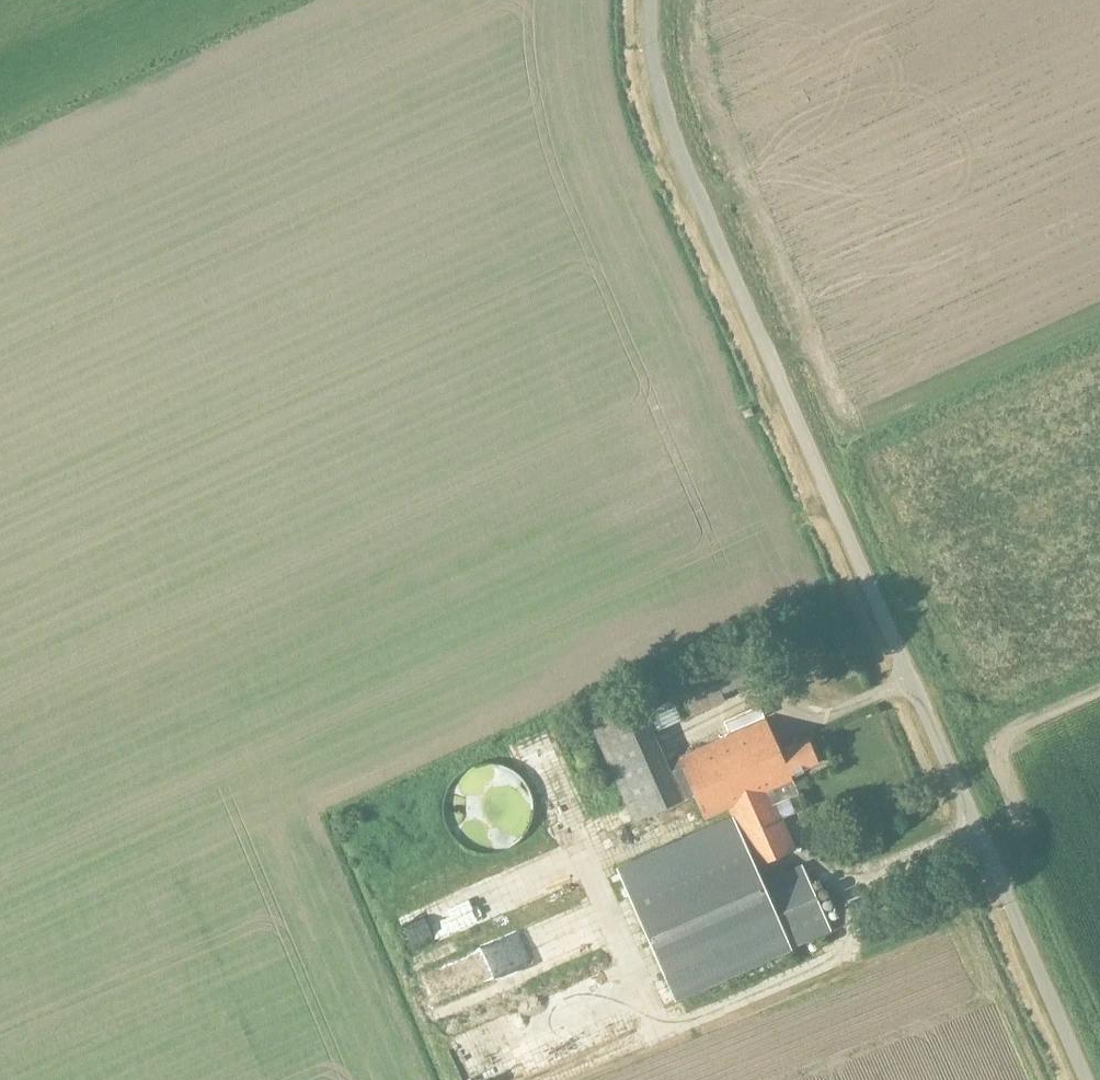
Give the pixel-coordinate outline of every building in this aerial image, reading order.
[(796,743),(779,750),(776,743),(765,719),(712,743),(666,763),(657,743),(653,733),(681,720),(668,690),(639,703),(591,724),(599,743),(634,821),(646,815),(694,794),(705,819),(728,808),(755,867),(795,850),(774,803),(798,793),(790,775),(818,762),(809,743),(807,738),(796,743)] [(518,778),(450,784),(451,803),(448,804),(449,826),(465,825),(466,837),(522,833),(518,778)] [(761,884),(732,817),(616,868),(673,998),(711,981),(830,929),(802,866),(761,884)] [(630,824),(611,831),(615,844),(635,837),(630,824)] [(532,858),(443,907),(451,922),(526,880),(529,886),(543,879),(532,858)] [(568,930),(552,938),(559,951),(574,943),(568,930)] [(425,967),(431,993),(482,981),(475,955),(425,967)] [(466,1079),(484,1079),(472,1055),(458,1062),(466,1079)]
